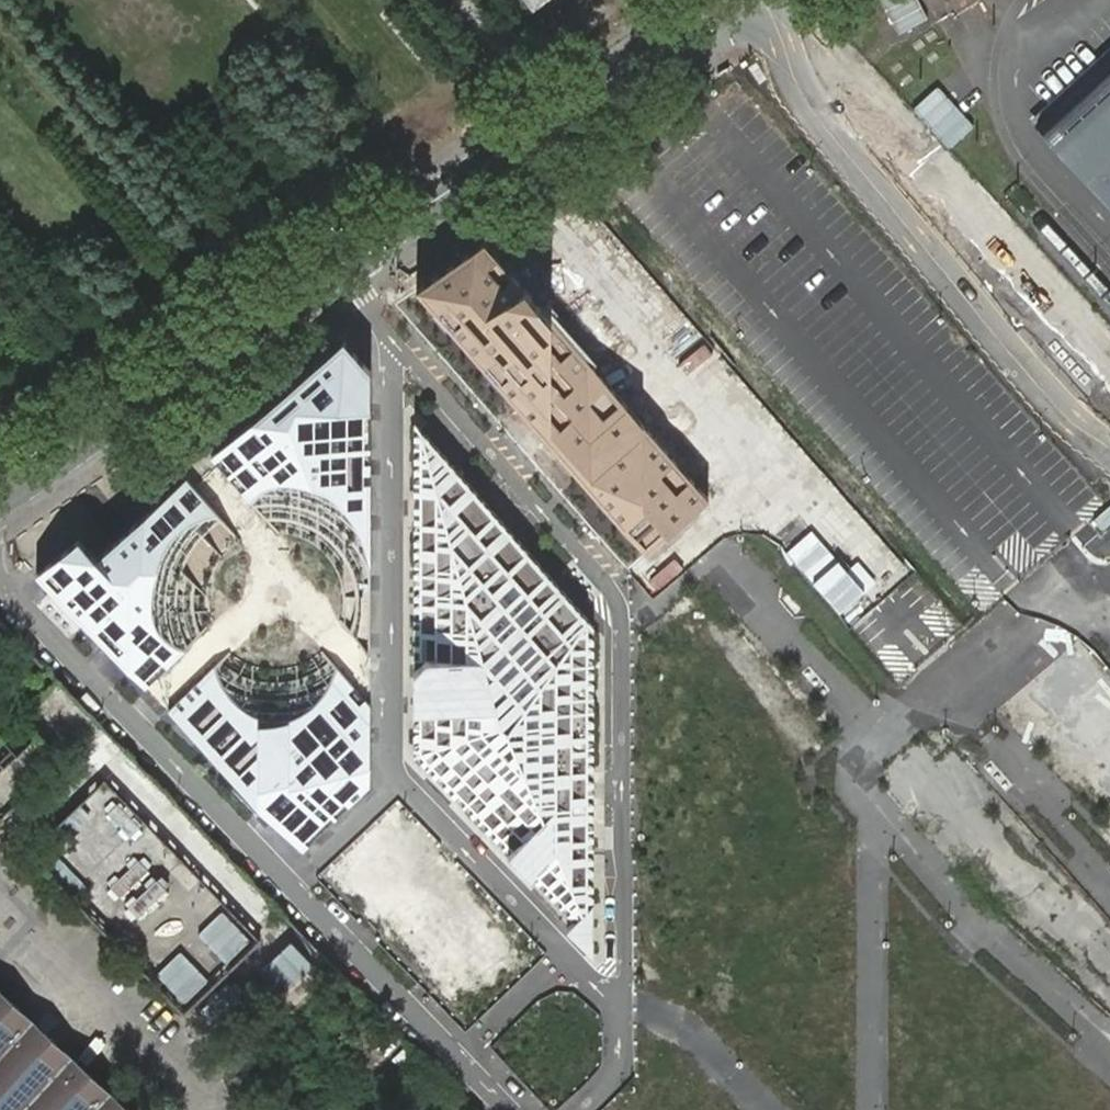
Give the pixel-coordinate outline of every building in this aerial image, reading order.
[(536,8),(546,0),(529,0),(536,8)] [(883,2),(900,33),(931,16),(923,0),(886,0),(883,2)] [(873,63),(901,41),(876,9),(848,31),(873,63)] [(1052,123),(1097,171),(1109,160),(1109,69),(1052,123)] [(932,126),(959,104),(942,83),(914,105),(932,126)] [(1097,171),(1109,186),(1109,160),(1097,171)] [(369,370),(343,341),(212,457),(277,532),(294,535),(303,540),(312,546),(322,551),(332,563),(337,578),(342,592),(342,609),(339,621),(370,656),(369,370)] [(402,409),(402,759),(604,968),(604,638),(402,409)] [(240,541),(185,479),(97,558),(79,540),(35,575),(145,687),(210,626),(207,617),(206,605),(205,593),(210,579),(215,567),(222,556),(232,546),(240,541)] [(229,653),(167,712),(302,851),(370,785),(370,707),(322,652),(311,659),(302,664),(292,667),(279,669),(270,670),(256,667),(246,664),(236,658),(229,653)] [(57,679),(47,690),(1,735),(0,736),(0,820),(75,748),(101,723),(57,679)] [(171,887),(138,853),(100,888),(133,924),(171,887)] [(253,942),(222,913),(199,935),(228,967),(253,942)] [(313,967),(291,944),(264,969),(285,992),(313,967)] [(208,981),(180,953),(156,976),(184,1005),(208,981)] [(221,978),(198,1013),(213,1023),(236,987),(221,978)] [(0,992),(0,1109),(126,1109),(0,992)]
